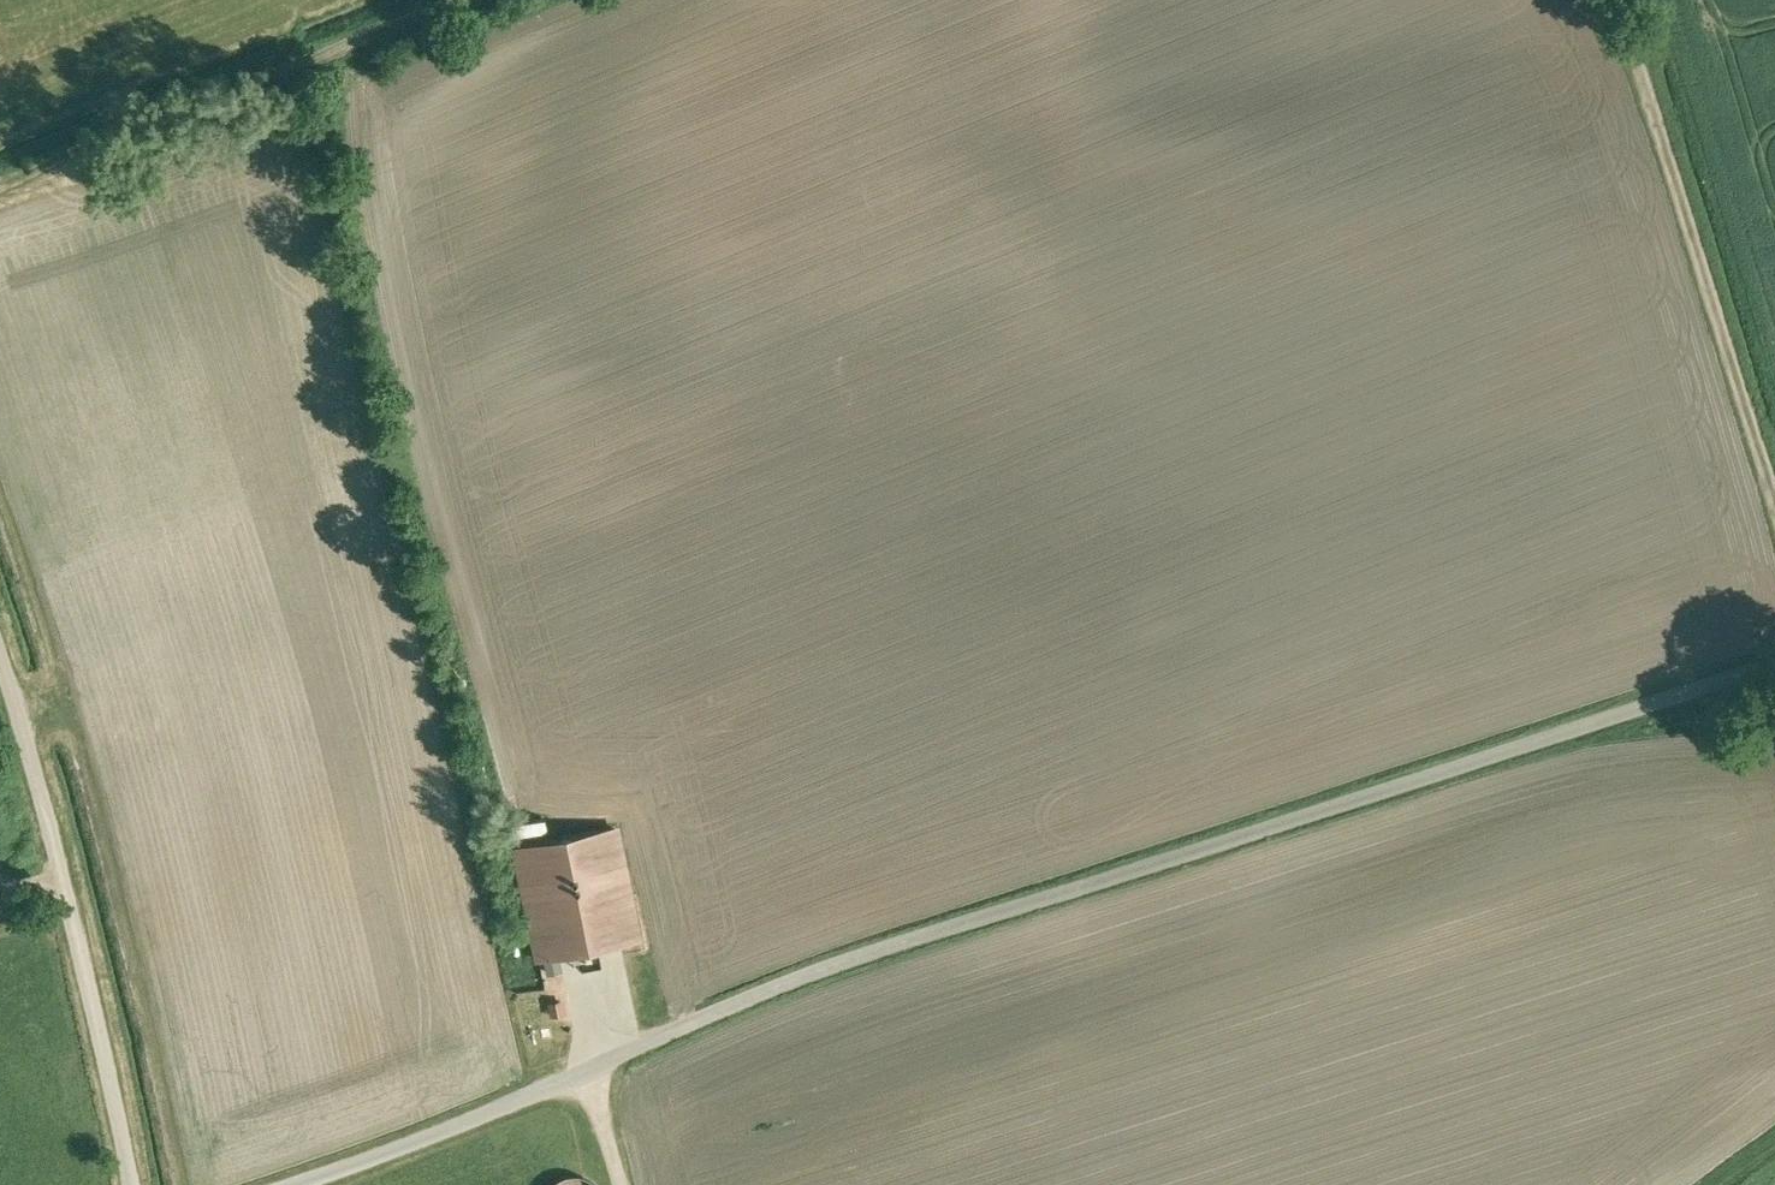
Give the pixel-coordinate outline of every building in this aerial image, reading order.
[(615,826),(516,847),(539,959),(638,938),(615,826)] [(595,1184),(585,1178),(573,1176),(562,1179),(553,1184),(596,1184),(595,1184)]
